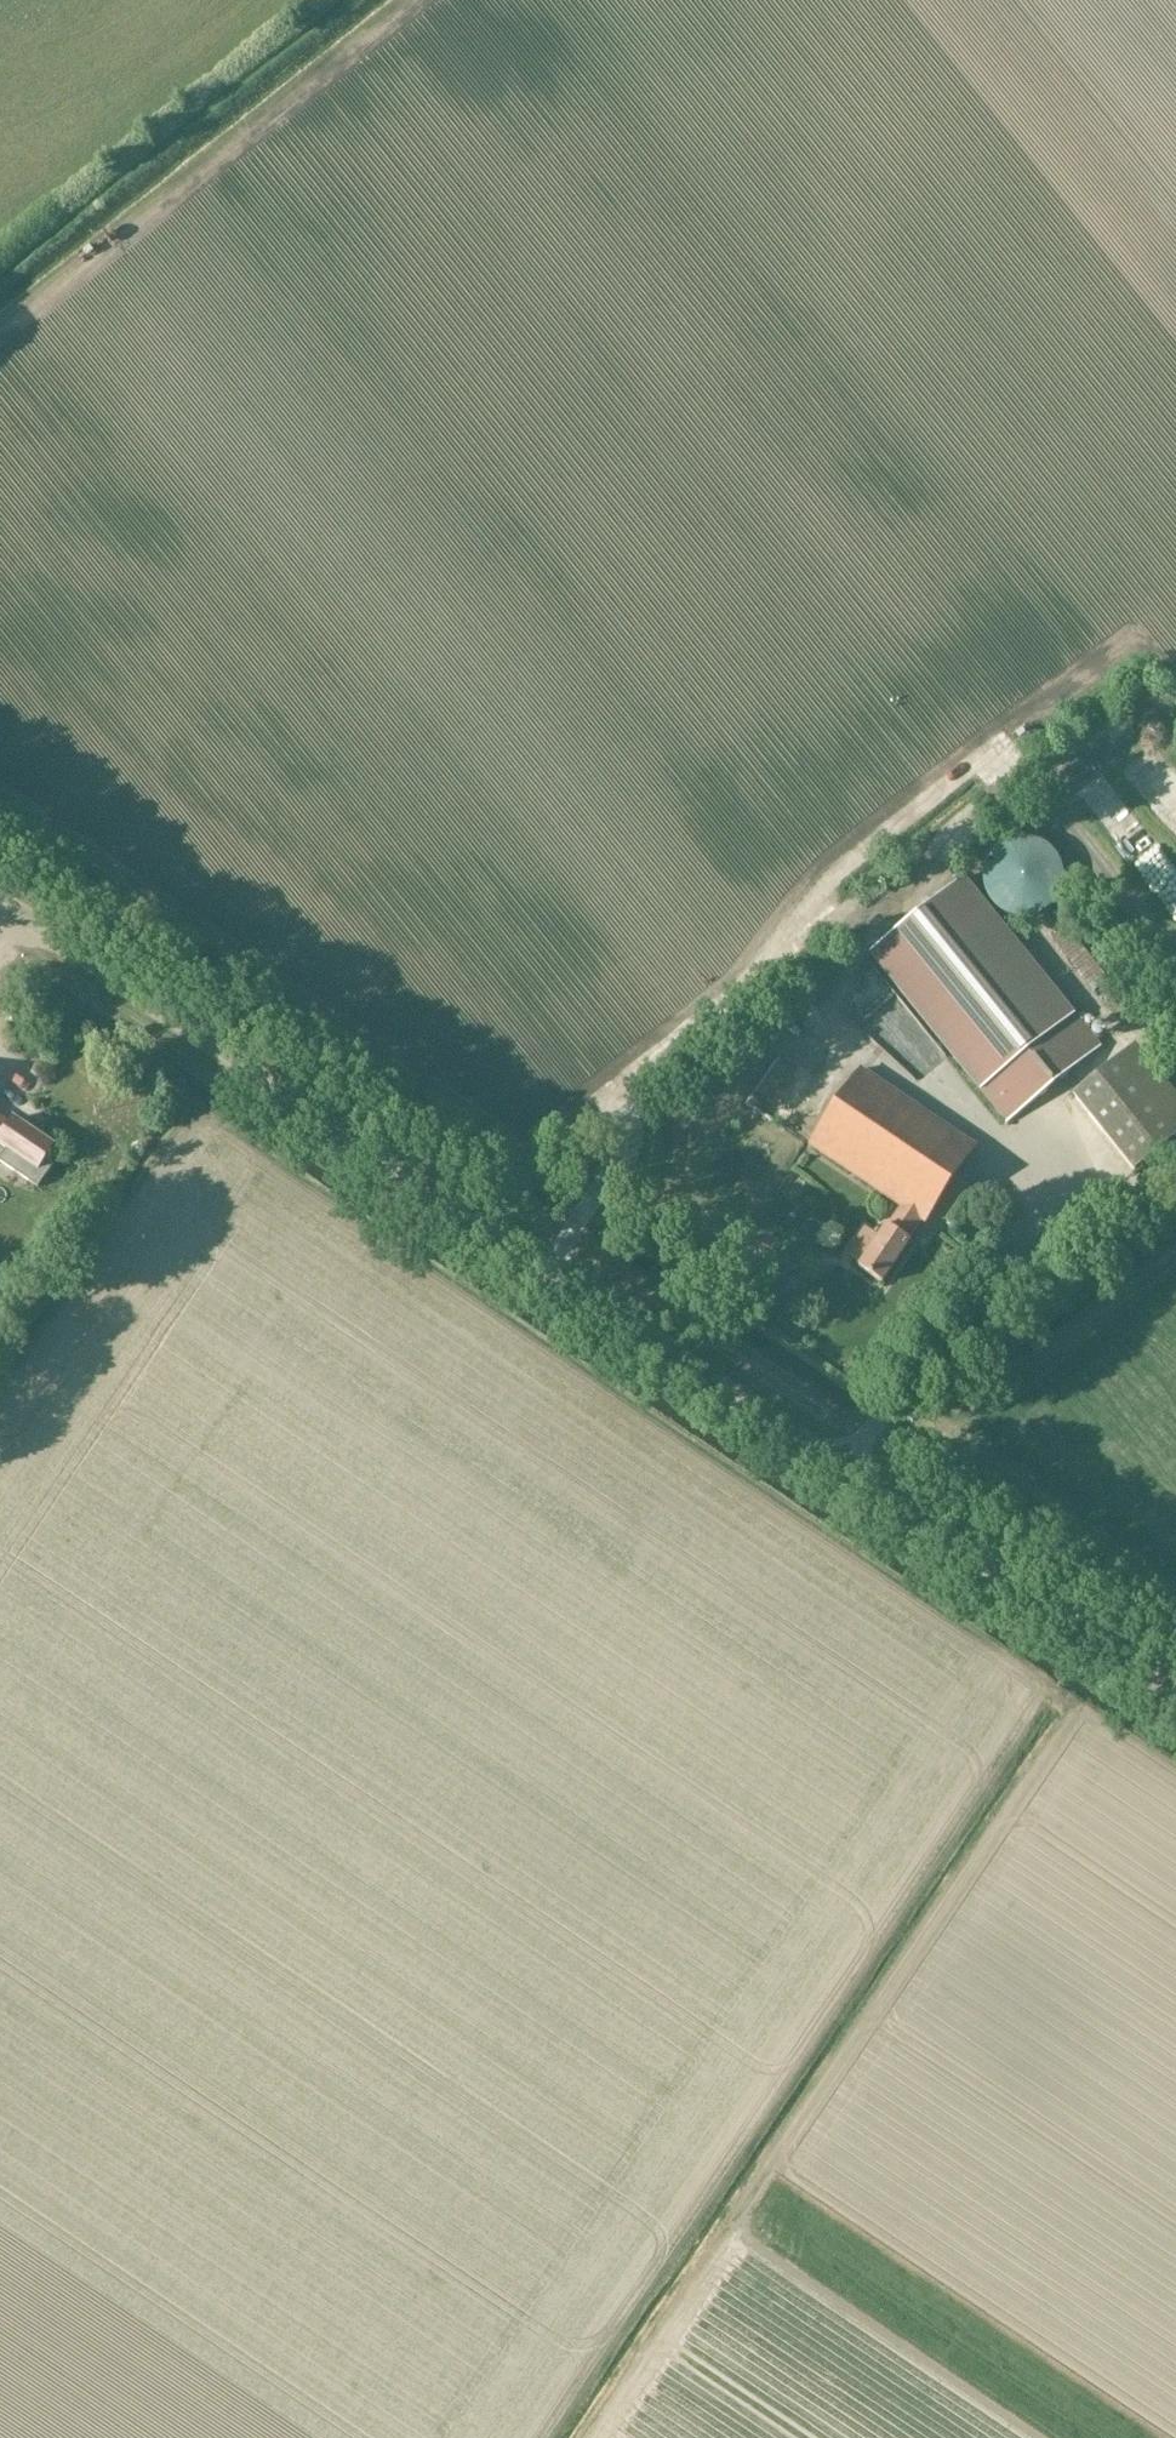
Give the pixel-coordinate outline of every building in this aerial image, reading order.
[(1061,760),(1082,783),(1103,763),(1082,740),(1061,760)] [(1107,799),(1126,830),(1156,812),(1137,781),(1107,799)] [(1161,827),(1138,839),(1153,867),(1175,855),(1161,827)] [(1045,912),(1048,910),(1050,907),(1053,905),(1055,902),(1057,899),(1059,895),(1060,892),(1061,888),(1062,885),(1062,881),(1062,877),(1062,874),(1061,870),(1060,866),(1059,863),(1057,860),(1055,856),(1053,853),(1051,851),(1048,848),(1045,846),(1042,844),(1038,843),(1035,841),(1031,840),(1027,840),(1024,839),(1020,840),(1016,840),(1013,841),(1009,842),(1006,843),(1002,845),(999,847),(996,849),(994,852),(991,855),(989,858),(987,861),(986,864),(985,868),(984,872),(983,875),(983,879),(983,883),(984,886),(985,890),(986,894),(987,897),(989,900),(991,903),(994,906),(996,909),(999,911),(1002,913),(1006,915),(1009,916),(1013,917),(1016,918),(1020,919),(1024,919),(1027,918),(1031,918),(1035,917),(1038,916),(1041,914),(1045,912)] [(1082,1022),(1020,947),(964,878),(871,953),(1008,1123),(1102,1046),(1082,1022)] [(1175,1138),(1175,1096),(1135,1044),(1074,1093),(1135,1171),(1175,1138)] [(924,1222),(976,1147),(862,1069),(810,1145),(902,1207),(888,1227),(887,1226),(859,1268),(882,1284),(910,1242),(906,1239),(919,1219),(924,1222)] [(48,1158),(55,1148),(13,1120),(10,1124),(0,1117),(0,1145),(7,1150),(0,1160),(0,1163),(14,1173),(38,1189),(55,1163),(48,1158)]
